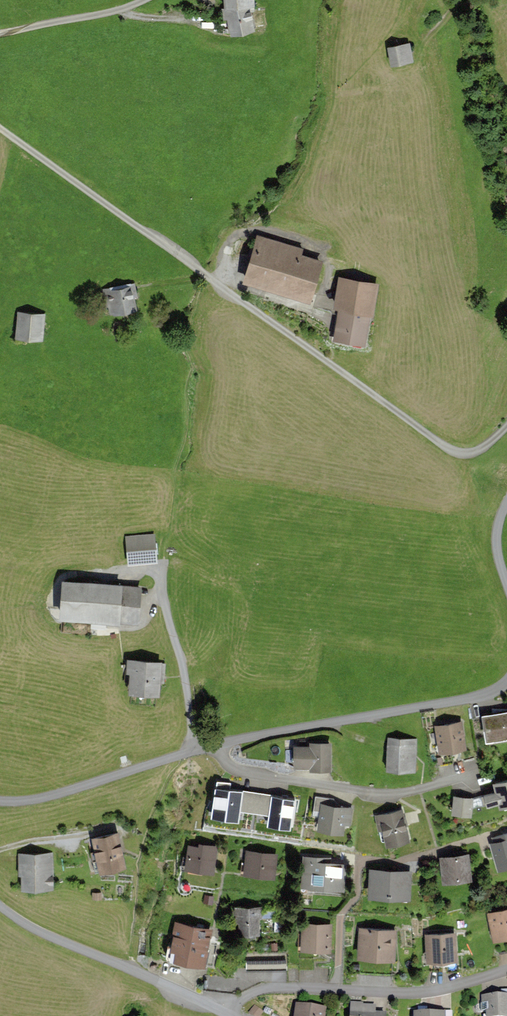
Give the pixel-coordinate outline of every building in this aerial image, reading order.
[(254,11),(254,0),(224,0),(224,8),(221,8),(224,19),(226,18),(230,35),(255,29),(251,12),(254,11)] [(410,42),(387,46),(390,65),(414,61),(410,42)] [(304,248),(256,234),(242,282),(311,302),(323,260),(302,254),(304,248)] [(379,283),(339,276),(333,308),(338,309),(333,339),(365,344),(371,315),(373,315),(379,283)] [(135,283),(102,288),(105,306),(108,306),(110,314),(137,310),(135,296),(137,295),(135,283)] [(45,313),(17,311),(15,337),(43,339),(45,313)] [(155,533),(125,536),(128,564),(158,562),(155,533)] [(123,583),(62,578),(59,618),(120,623),(120,621),(139,623),(142,586),(123,584),(123,583)] [(162,661),(127,658),(126,672),(130,673),(128,692),(160,694),(160,682),(165,682),(166,663),(162,663),(162,661)] [(480,713),(485,739),(506,735),(506,708),(480,713)] [(462,720),(435,725),(440,751),(466,747),(462,720)] [(418,738),(387,736),(385,769),(415,772),(418,738)] [(309,744),(293,744),(293,764),(309,764),(309,768),(333,768),(333,741),(309,740),(309,744)] [(493,782),(495,790),(483,793),(487,805),(497,802),(499,806),(506,804),(506,778),(493,782)] [(231,781),(216,779),(210,816),(242,821),(244,810),(247,790),(230,787),(231,781)] [(271,794),(247,790),(244,810),(268,814),(271,794)] [(297,798),(271,794),(268,814),(266,824),(293,828),(297,798)] [(474,797),(453,794),(452,813),(472,815),(474,797)] [(313,809),(321,811),(323,802),(324,796),(315,795),(313,809)] [(353,807),(323,802),(321,811),(319,827),(342,831),(344,822),(350,823),(353,807)] [(402,807),(374,814),(378,829),(382,828),(386,845),(410,839),(402,807)] [(489,842),(497,869),(506,866),(506,831),(492,836),(493,841),(489,842)] [(126,865),(119,834),(94,839),(101,870),(126,865)] [(199,845),(188,844),(185,869),(213,873),(217,844),(199,842),(199,845)] [(278,853),(247,850),(245,873),(276,876),(278,853)] [(469,852),(439,856),(442,882),(472,879),(469,852)] [(53,890),(53,853),(18,853),(18,875),(21,875),(21,890),(53,890)] [(330,856),(302,854),(300,887),(342,890),(344,861),(330,860),(330,856)] [(390,868),(368,867),(367,896),(388,897),(390,868)] [(412,870),(390,868),(388,897),(410,899),(412,870)] [(205,894),(203,902),(213,904),(214,896),(205,894)] [(262,905),(230,905),(230,914),(238,914),(238,926),(243,932),(259,932),(259,919),(263,918),(262,905)] [(487,912),(493,939),(506,935),(506,907),(487,912)] [(214,928),(174,919),(172,931),(174,931),(171,946),(175,947),(173,957),(206,964),(214,928)] [(333,923),(302,922),(300,948),(331,950),(333,923)] [(397,928),(358,926),(356,957),(395,959),(397,928)] [(456,931),(424,933),(426,960),(458,958),(456,931)] [(248,950),(248,968),(288,968),(288,950),(248,950)] [(481,995),(481,1011),(487,1012),(488,1015),(506,1015),(506,994),(481,995)] [(350,1001),(349,1015),(386,1015),(386,1013),(376,1012),(376,1005),(363,1004),(363,1002),(350,1001)] [(296,1004),(294,1015),(325,1015),(327,1007),(296,1004)] [(249,1012),(254,1015),(260,1015),(263,1012),(254,1005),(249,1012)]
